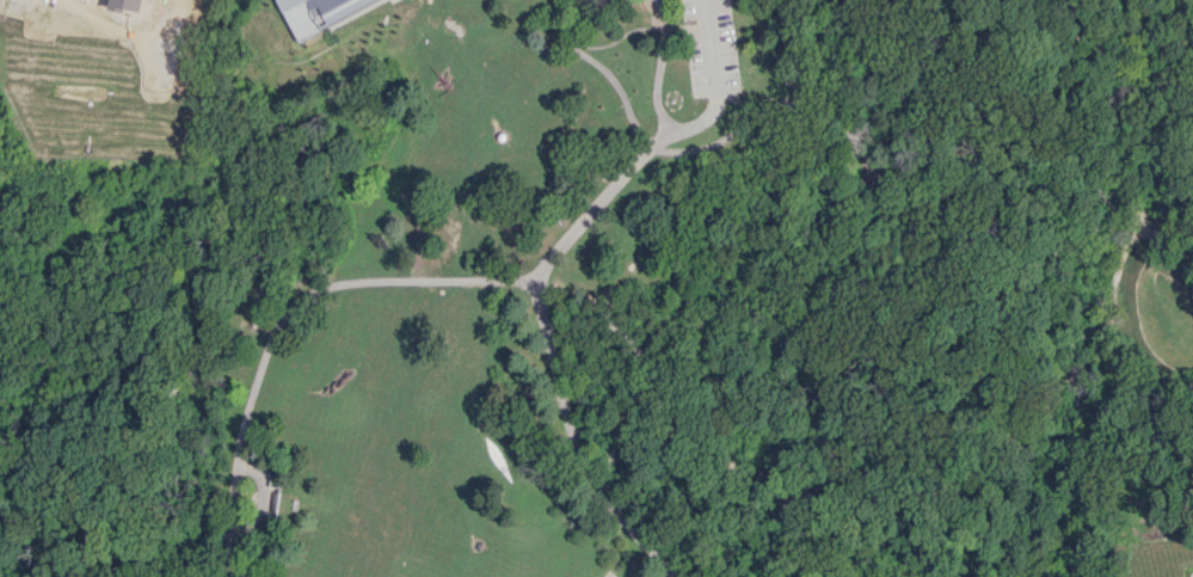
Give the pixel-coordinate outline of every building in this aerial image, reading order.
[(380,0),(277,0),(297,40),(380,0)] [(138,61),(177,62),(177,35),(139,34),(138,61)]
